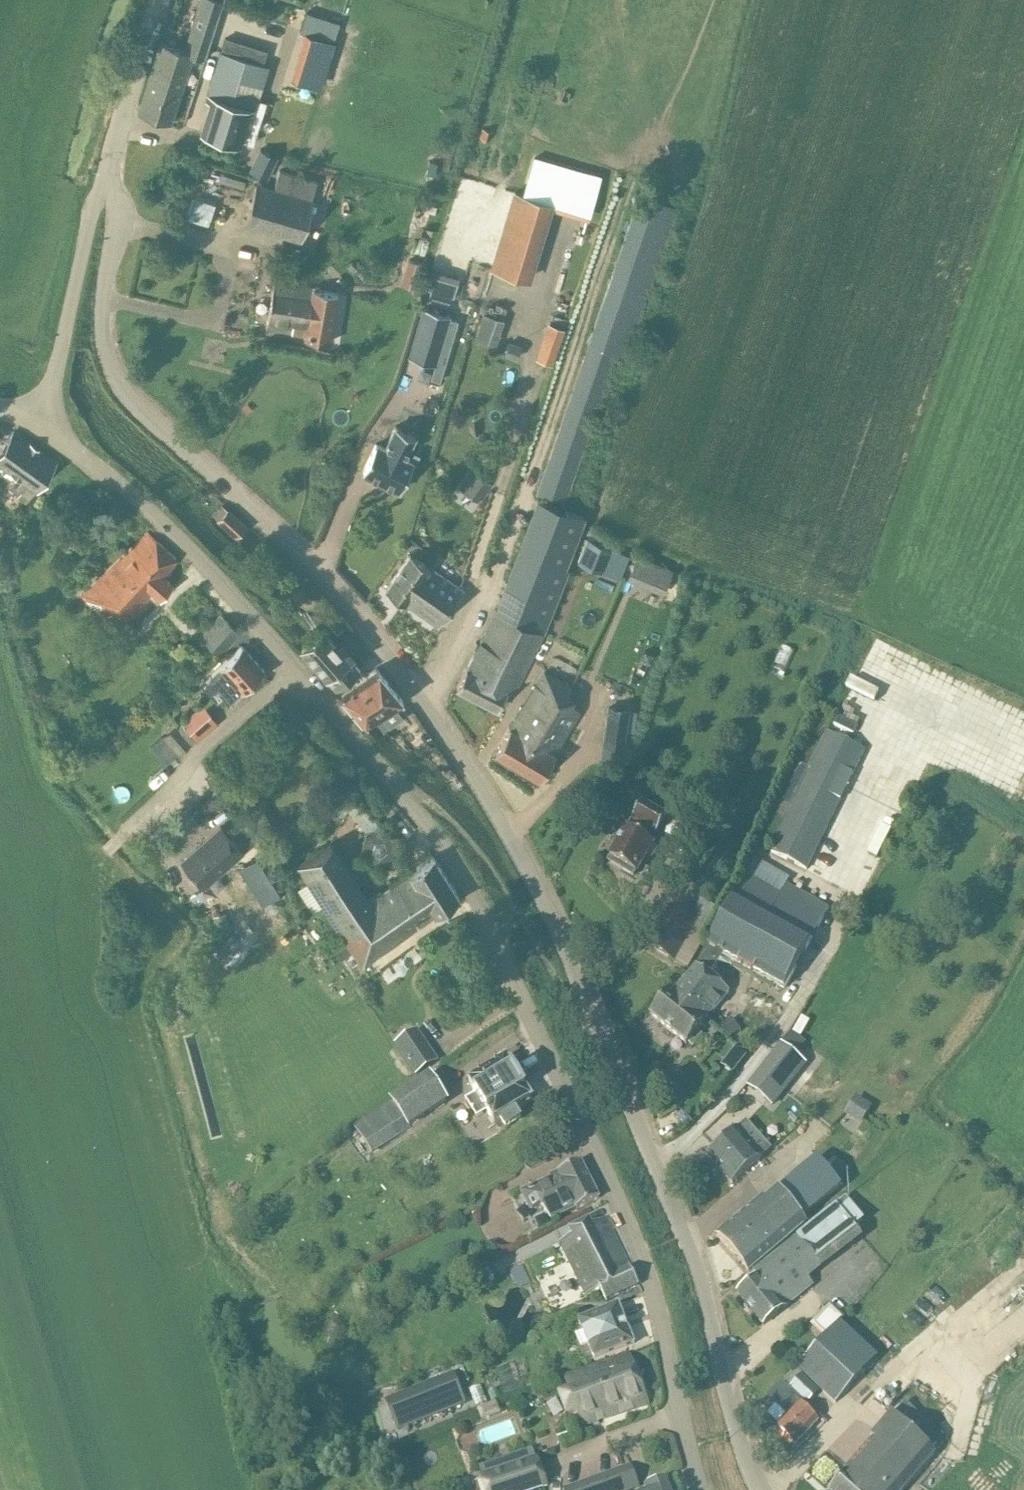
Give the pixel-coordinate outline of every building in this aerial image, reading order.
[(205,58),(223,0),(198,0),(183,50),(161,43),(140,111),(172,121),(188,66),(201,70),(205,58)] [(334,20),(307,11),(301,30),(327,39),(334,20)] [(263,63),(242,57),(247,38),(223,31),(219,50),(221,50),(208,94),(213,96),(203,131),(240,142),(249,111),(254,112),(255,109),(255,110),(264,80),(259,79),(263,63)] [(251,171),(266,178),(276,156),(262,149),(251,171)] [(314,200),(312,199),(317,180),(279,168),(274,187),(257,182),(244,224),(301,242),(314,200)] [(555,203),(514,191),(491,268),(531,281),(555,203)] [(639,193),(579,368),(536,493),(565,503),(617,355),(626,356),(677,207),(639,193)] [(408,260),(401,284),(416,287),(422,263),(408,260)] [(459,276),(434,269),(429,288),(453,296),(459,276)] [(339,293),(311,288),(312,285),(275,279),(267,328),(306,335),(306,337),(330,341),(339,293)] [(449,317),(450,315),(423,307),(408,356),(435,364),(449,317)] [(482,311),(476,337),(496,342),(502,316),(482,311)] [(449,317),(435,364),(443,367),(458,320),(449,317)] [(535,356),(553,361),(564,324),(546,319),(535,356)] [(413,462),(404,458),(415,436),(395,426),(384,448),(376,444),(362,470),(399,489),(413,462)] [(38,485),(56,461),(13,431),(0,449),(0,458),(19,471),(7,489),(26,503),(38,485)] [(472,468),(451,496),(472,512),(493,484),(472,468)] [(228,509),(227,510),(221,505),(212,515),(235,536),(245,525),(228,509)] [(147,532),(119,559),(81,595),(105,618),(113,607),(119,613),(125,607),(138,618),(159,594),(170,582),(162,575),(176,558),(147,532)] [(587,539),(578,562),(619,578),(628,556),(587,539)] [(387,590),(405,602),(404,603),(438,626),(463,588),(430,565),(429,566),(411,554),(387,590)] [(662,592),(672,568),(636,554),(626,577),(662,592)] [(498,708),(505,694),(512,698),(543,633),(494,610),(465,666),(467,668),(457,687),(498,708)] [(242,634),(220,615),(201,634),(220,655),(242,634)] [(360,671),(325,630),(302,649),(337,690),(360,671)] [(242,645),(220,665),(208,675),(231,701),(243,690),(265,670),(242,645)] [(378,669),(342,698),(366,727),(402,698),(378,669)] [(547,723),(538,718),(552,696),(562,702),(569,691),(572,685),(544,669),(508,725),(510,726),(495,751),(524,768),(545,732),(542,730),(547,723)] [(562,702),(552,696),(538,718),(547,723),(542,730),(545,732),(524,768),(540,777),(555,752),(582,711),(573,701),(576,695),(569,691),(562,702)] [(603,742),(623,745),(629,707),(608,704),(603,742)] [(183,720),(198,738),(216,723),(201,705),(183,720)] [(163,734),(179,754),(192,743),(178,727),(180,725),(178,722),(163,734)] [(866,750),(827,731),(808,769),(811,770),(771,852),(807,871),(866,750)] [(372,834),(381,825),(357,798),(347,807),(372,834)] [(644,802),(635,817),(613,855),(625,862),(623,865),(636,873),(653,843),(643,837),(648,829),(657,834),(668,816),(644,802)] [(202,880),(205,884),(244,850),(221,825),(206,839),(206,840),(198,848),(197,847),(183,860),(194,871),(193,875),(198,880),(202,880)] [(363,964),(437,914),(436,913),(460,897),(433,856),(409,872),(370,897),(333,842),(297,865),(334,921),(363,964)] [(253,857),(242,864),(257,895),(264,903),(285,887),(260,851),(254,858),(253,857)] [(733,901),(711,942),(709,946),(720,953),(724,955),(739,964),(755,973),(784,989),(810,944),(830,909),(786,884),(775,900),(743,882),(733,901)] [(711,975),(724,955),(720,953),(709,946),(708,945),(695,966),(674,994),(706,1020),(731,991),(711,975)] [(706,1020),(674,994),(671,993),(652,1017),(687,1045),(706,1020)] [(411,1066),(417,1075),(437,1062),(431,1052),(417,1032),(397,1045),(411,1066)] [(805,1065),(781,1046),(748,1086),(772,1106),(805,1065)] [(723,1066),(732,1074),(746,1057),(736,1049),(723,1066)] [(524,1119),(518,1110),(534,1100),(507,1058),(470,1082),(497,1123),(501,1121),(506,1131),(524,1119)] [(431,1074),(354,1127),(373,1154),(450,1103),(431,1074)] [(871,1108),(856,1098),(850,1109),(865,1118),(871,1108)] [(672,1100),(656,1108),(659,1114),(675,1106),(672,1100)] [(763,1158),(738,1129),(709,1155),(734,1184),(763,1158)] [(807,1223),(804,1221),(844,1188),(817,1157),(780,1191),(767,1202),(763,1198),(719,1235),(749,1272),(807,1223)] [(560,1178),(576,1207),(578,1210),(600,1198),(582,1166),(560,1178)] [(549,1221),(554,1219),(576,1207),(560,1178),(541,1188),(538,1184),(520,1194),(521,1197),(513,1201),(523,1221),(542,1210),(549,1221)] [(811,1283),(809,1280),(822,1269),(817,1263),(858,1232),(855,1228),(865,1221),(846,1197),(783,1248),(755,1271),(760,1276),(739,1293),(764,1325),(786,1308),(784,1305),(811,1283)] [(639,1286),(630,1267),(632,1266),(610,1223),(561,1248),(582,1289),(583,1289),(586,1297),(601,1290),(606,1301),(639,1286)] [(635,1345),(619,1307),(581,1323),(596,1361),(635,1345)] [(878,1358),(841,1321),(797,1367),(836,1403),(878,1358)] [(585,1430),(650,1403),(629,1354),(565,1380),(585,1430)] [(796,1369),(785,1380),(809,1404),(820,1392),(796,1369)] [(464,1380),(392,1405),(399,1428),(474,1402),(464,1380)] [(767,1397),(787,1417),(779,1426),(796,1443),(819,1420),(822,1416),(809,1404),(785,1380),(767,1397)] [(893,1415),(873,1440),(877,1444),(851,1474),(849,1473),(833,1489),(906,1489),(937,1454),(933,1450),(944,1436),(906,1402),(894,1416),(893,1415)] [(482,1480),(486,1489),(538,1489),(549,1486),(539,1459),(482,1480)] [(569,1489),(628,1489),(638,1486),(631,1467),(617,1472),(587,1483),(569,1489)] [(645,1489),(674,1489),(671,1481),(645,1489)]
